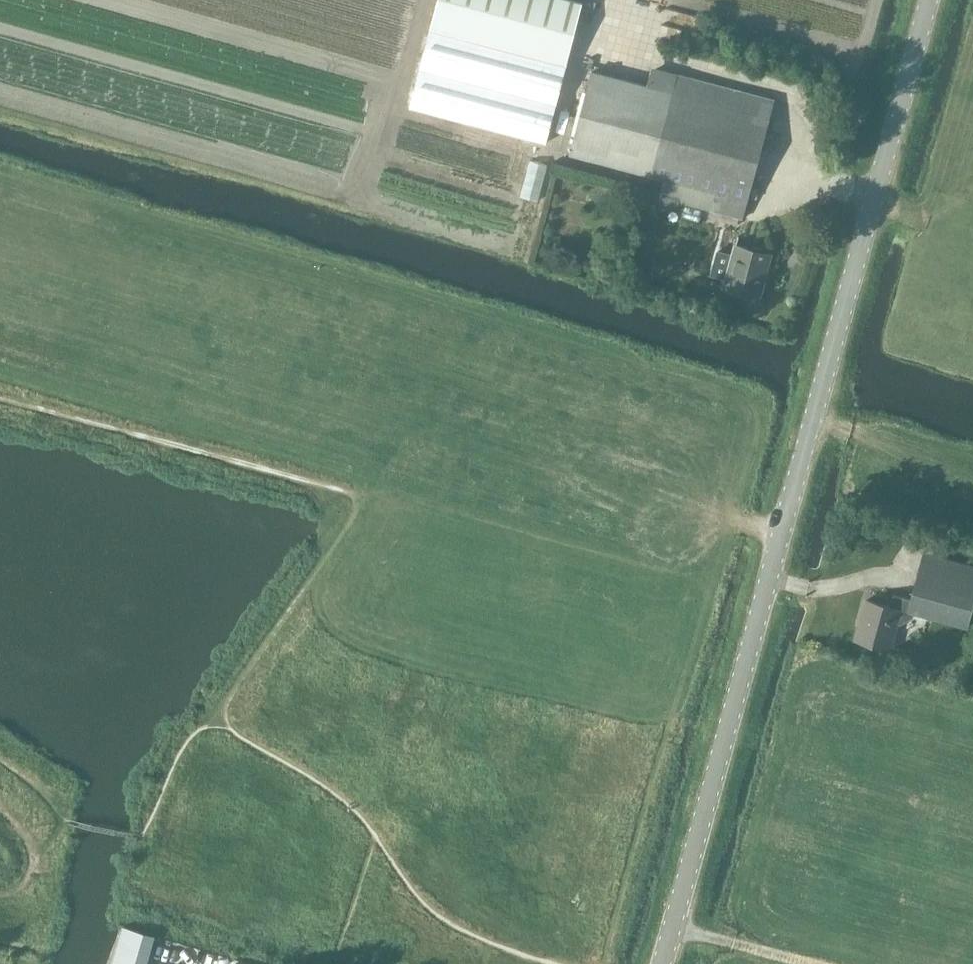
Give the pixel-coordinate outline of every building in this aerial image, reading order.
[(583,3),(572,0),(437,0),(409,106),(546,143),(583,3)] [(673,91),(615,76),(592,70),(579,119),(569,116),(560,150),(665,178),(660,197),(663,198),(664,201),(677,205),(679,202),(742,219),(774,98),(677,73),(673,91)] [(752,249),(735,245),(724,287),(760,297),(771,254),(762,252),(764,247),(754,244),(752,249)] [(920,563),(910,599),(893,594),(890,605),(866,599),(854,639),(890,649),(897,623),(901,624),(914,617),(914,613),(932,618),(932,622),(935,626),(957,632),(963,630),(964,627),(967,627),(972,606),(972,565),(941,556),(938,568),(920,563)]
